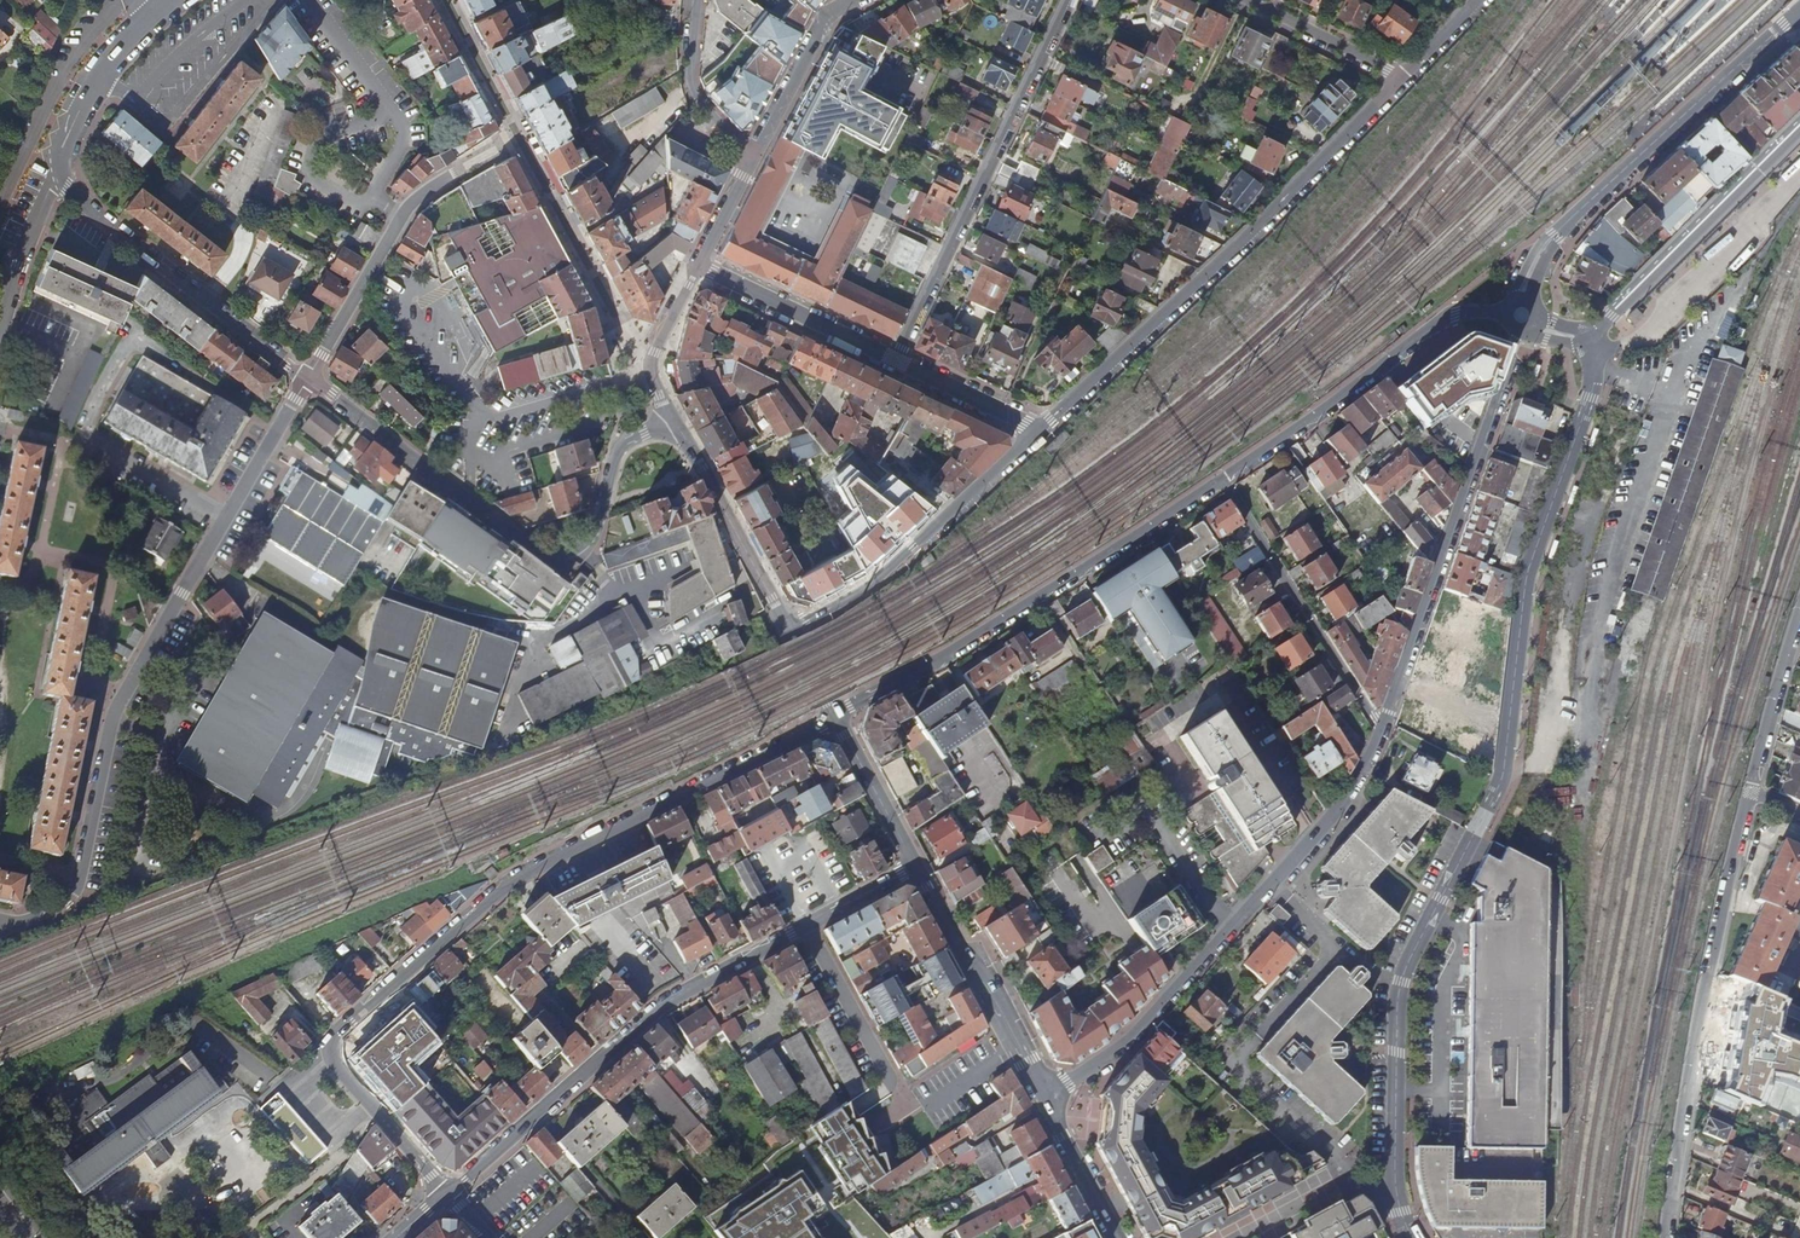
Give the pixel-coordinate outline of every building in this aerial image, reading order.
[(408,33),(414,29),(436,13),(431,4),(429,0),(408,0),(396,6),(399,11),(394,14),(398,22),(403,19),(406,23),(403,24),(408,33)] [(473,15),(491,5),(489,0),(465,0),(473,15)] [(700,79),(708,96),(739,130),(750,129),(801,30),(799,29),(810,9),(812,11),(824,0),(787,0),(791,4),(780,19),(762,10),(743,35),(723,60),(700,79)] [(743,35),(762,10),(754,3),(752,5),(746,0),(713,0),(718,12),(740,31),(740,32),(743,35)] [(938,16),(930,0),(915,0),(907,4),(917,26),(938,16)] [(967,0),(943,0),(948,9),(967,0)] [(1002,18),(1009,20),(1027,29),(1041,0),(1007,0),(1006,2),(1009,4),(1002,18)] [(1092,9),(1096,0),(1084,0),(1082,4),(1092,9)] [(1193,5),(1183,0),(1157,0),(1152,9),(1159,13),(1156,20),(1176,30),(1174,33),(1163,28),(1154,46),(1170,53),(1171,51),(1193,5)] [(1337,16),(1358,27),(1368,6),(1356,0),(1345,0),(1337,16)] [(530,29),(516,1),(476,22),(483,34),(490,48),(527,30),(530,29)] [(993,28),(1003,33),(1009,20),(1002,18),(972,3),(965,18),(982,26),(983,25),(992,29),(993,28)] [(310,43),(284,6),(268,24),(267,25),(269,27),(262,35),(259,33),(254,40),(270,66),(278,79),(310,43)] [(879,18),(858,33),(883,44),(888,47),(916,27),(901,6),(882,20),(879,18)] [(1385,14),(1379,9),(1369,23),(1376,27),(1376,28),(1386,35),(1388,32),(1400,41),(1414,22),(1391,6),(1385,14)] [(540,17),(542,24),(558,16),(556,10),(540,17)] [(1226,20),(1204,10),(1199,20),(1194,18),(1186,35),(1212,48),(1226,20)] [(40,12),(33,18),(37,22),(57,41),(62,31),(40,12)] [(425,49),(421,51),(402,61),(411,79),(435,67),(458,56),(447,35),(436,13),(414,29),(422,43),(425,49)] [(648,29),(658,25),(656,20),(647,25),(648,29)] [(1021,50),(1031,31),(1027,29),(1009,20),(1003,33),(999,40),(1021,50)] [(26,40),(40,54),(41,52),(49,59),(56,44),(57,41),(37,22),(32,31),(26,40)] [(798,146),(821,158),(837,128),(885,154),(907,112),(862,88),(870,73),(871,74),(876,65),(881,55),(879,54),(883,44),(858,33),(842,25),(833,36),(830,42),(815,69),(780,137),(798,146)] [(525,39),(532,35),(530,29),(527,30),(490,48),(493,54),(496,60),(502,71),(526,59),(523,54),(535,48),(534,41),(520,48),(516,40),(521,38),(525,39)] [(1242,30),(1230,55),(1254,66),(1266,41),(1242,30)] [(1279,54),(1287,38),(1276,33),(1269,49),(1279,54)] [(1126,83),(1140,54),(1112,41),(1101,63),(1115,70),(1112,77),(1126,83)] [(1795,46),(1794,45),(1779,59),(1759,76),(1757,74),(1750,81),(1738,92),(1768,125),(1775,132),(1792,115),(1799,107),(1799,94),(1792,86),(1799,78),(1799,41),(1795,46)] [(1154,46),(1146,42),(1140,54),(1164,66),(1170,53),(1154,46)] [(1279,54),(1269,49),(1260,67),(1270,72),(1279,54)] [(941,50),(933,68),(938,70),(939,71),(947,56),(941,50)] [(542,61),(537,53),(526,59),(502,71),(509,84),(515,97),(531,88),(522,73),(531,68),(531,67),(542,61)] [(435,67),(445,86),(452,82),(468,74),(463,65),(458,56),(435,67)] [(1013,68),(992,58),(982,79),(1003,88),(1010,73),(1013,68)] [(1067,74),(1070,68),(1053,59),(1048,69),(1057,73),(1067,74)] [(174,145),(195,161),(260,77),(240,62),(225,81),(223,80),(221,83),(219,85),(220,87),(194,120),(193,119),(191,121),(189,124),(190,126),(174,145)] [(945,63),(941,72),(960,81),(964,72),(945,63)] [(524,114),(562,94),(576,87),(567,69),(531,88),(515,97),(520,106),(524,114)] [(448,106),(452,115),(462,110),(464,111),(465,113),(473,127),(491,118),(490,116),(479,95),(468,74),(452,82),(462,101),(448,106)] [(1062,76),(1054,93),(1074,103),(1076,97),(1092,104),(1100,86),(1084,79),(1082,85),(1062,76)] [(1352,94),(1337,80),(1333,76),(1326,83),(1328,84),(1317,95),(1335,113),(1346,102),(1345,101),(1352,94)] [(972,99),(977,89),(960,81),(956,90),(972,99)] [(666,103),(656,87),(612,113),(621,129),(666,103)] [(1763,129),(1768,125),(1738,92),(1722,106),(1710,118),(1727,136),(1742,121),(1746,123),(1752,118),(1763,129)] [(1054,93),(1040,121),(1064,132),(1084,142),(1089,131),(1066,120),(1074,103),(1054,93)] [(581,131),(562,94),(524,114),(534,132),(544,152),(567,140),(570,139),(569,138),(571,136),(580,131),(581,131)] [(1251,119),(1259,99),(1248,95),(1240,115),(1251,119)] [(1326,123),(1335,113),(1317,95),(1307,105),(1310,108),(1302,115),(1317,130),(1325,122),(1326,123)] [(928,119),(932,111),(922,106),(918,115),(928,119)] [(965,115),(960,124),(981,134),(986,124),(984,123),(987,116),(970,108),(967,115),(965,115)] [(142,166),(161,142),(141,126),(121,110),(102,133),(142,166)] [(253,196),(270,202),(275,189),(281,171),(299,116),(284,111),(253,196)] [(1174,117),(1161,145),(1176,152),(1182,138),(1189,124),(1174,117)] [(455,137),(459,145),(497,130),(494,124),(491,118),(473,127),(472,128),(455,137)] [(1711,185),(1748,156),(1727,136),(1710,118),(1693,133),(1676,150),(1711,185)] [(1742,121),(1727,136),(1748,156),(1749,158),(1751,156),(1775,132),(1768,125),(1763,129),(1752,118),(1746,123),(1742,121)] [(1060,140),(1064,132),(1040,121),(1040,120),(1024,153),(1044,163),(1056,138),(1060,140)] [(603,138),(593,124),(591,125),(581,131),(580,131),(586,141),(594,156),(595,157),(605,164),(612,156),(601,140),(603,138)] [(976,144),(981,134),(960,124),(956,134),(952,132),(949,140),(971,150),(975,143),(976,144)] [(427,152),(422,153),(422,156),(414,163),(412,162),(406,169),(420,181),(479,142),(498,131),(497,130),(459,145),(427,158),(427,152)] [(925,140),(910,132),(905,141),(915,146),(920,148),(925,140)] [(636,184),(640,188),(656,170),(661,175),(667,170),(666,138),(666,134),(649,151),(646,154),(629,174),(628,176),(636,184)] [(1261,135),(1248,163),(1270,174),(1284,146),(1261,135)] [(579,155),(582,161),(584,160),(571,136),(569,138),(570,139),(567,140),(576,156),(579,155)] [(871,211),(850,201),(848,200),(822,253),(826,255),(821,267),(801,258),(800,260),(751,236),(798,146),(780,137),(772,151),(735,222),(732,228),(718,255),(720,256),(721,255),(745,266),(744,267),(747,269),(748,267),(761,273),(760,275),(763,277),(764,275),(774,280),(787,286),(786,288),(789,289),(790,288),(824,304),(823,305),(825,306),(838,278),(839,276),(854,246),(871,211)] [(704,158),(666,138),(667,170),(682,177),(691,182),(716,194),(728,170),(704,158)] [(576,156),(567,140),(544,152),(546,156),(552,166),(557,175),(561,182),(565,191),(581,180),(590,174),(582,161),(579,155),(576,156)] [(908,160),(915,146),(905,141),(900,151),(898,155),(908,160)] [(606,183),(602,175),(598,168),(595,171),(590,174),(581,180),(565,191),(574,206),(577,212),(583,224),(607,209),(621,185),(628,176),(629,174),(646,154),(649,151),(641,144),(628,157),(631,161),(622,170),(604,201),(597,188),(606,183)] [(1161,145),(1148,172),(1156,177),(1160,179),(1162,180),(1176,152),(1161,145)] [(1678,185),(1682,189),(1699,205),(1703,201),(1699,197),(1711,185),(1676,150),(1658,166),(1641,182),(1660,202),(1678,185)] [(422,153),(420,154),(412,162),(414,163),(422,156),(422,153)] [(1104,162),(1114,168),(1119,158),(1108,153),(1104,162)] [(461,185),(460,186),(470,207),(502,197),(530,189),(521,173),(512,157),(461,185)] [(1125,183),(1134,166),(1119,158),(1114,168),(1105,188),(1123,197),(1129,185),(1125,183)] [(1016,170),(1002,164),(997,174),(1017,184),(1022,174),(1035,180),(1040,170),(1021,161),(1016,170)] [(609,170),(605,164),(598,168),(602,175),(609,170)] [(406,169),(390,186),(401,193),(420,181),(406,169)] [(668,183),(673,186),(678,184),(682,177),(667,170),(668,183)] [(901,175),(891,170),(888,176),(898,180),(901,175)] [(297,177),(281,171),(275,189),(293,200),(302,186),(295,182),(297,177)] [(1240,171),(1214,204),(1227,211),(1231,203),(1241,211),(1260,186),(1240,171)] [(1029,194),(1031,191),(1017,184),(997,174),(993,183),(1008,189),(998,208),(1022,219),(1027,210),(1025,209),(1031,195),(1029,194)] [(630,192),(636,184),(628,176),(621,185),(630,192)] [(884,206),(898,180),(888,176),(886,181),(876,202),(884,206)] [(932,183),(927,194),(948,204),(953,193),(952,192),(955,185),(938,177),(934,184),(932,183)] [(1165,191),(1176,196),(1181,188),(1162,180),(1160,179),(1154,191),(1163,195),(1165,191)] [(672,218),(669,219),(669,233),(690,243),(716,194),(691,182),(672,218)] [(441,196),(419,213),(428,220),(430,235),(430,237),(479,223),(470,207),(460,186),(441,196)] [(1131,216),(1137,203),(1123,197),(1105,188),(1091,218),(1100,223),(1109,206),(1131,216)] [(1176,196),(1190,203),(1191,200),(1194,195),(1181,188),(1176,196)] [(210,274),(225,254),(141,189),(126,209),(144,224),(144,225),(147,227),(150,229),(152,229),(184,254),(184,256),(186,258),(190,260),(191,259),(210,274)] [(502,197),(511,214),(539,206),(534,197),(530,189),(502,197)] [(661,189),(588,233),(600,254),(602,258),(613,277),(629,266),(621,252),(627,249),(623,242),(664,218),(661,189)] [(1699,206),(1699,205),(1682,189),(1674,198),(1678,199),(1688,209),(1666,230),(1670,234),(1699,206)] [(943,215),(948,204),(927,194),(918,190),(907,213),(918,219),(921,214),(938,222),(941,214),(943,215)] [(874,204),(868,201),(866,200),(854,194),(850,201),(871,211),(874,204)] [(1224,223),(1229,211),(1227,211),(1214,204),(1194,195),(1191,200),(1200,205),(1192,222),(1203,227),(1204,224),(1218,230),(1222,222),(1224,223)] [(1632,207),(1623,198),(1611,209),(1603,217),(1602,217),(1619,234),(1625,228),(1638,242),(1658,222),(1652,216),(1657,210),(1647,200),(1624,221),(1620,218),(1632,207)] [(1659,212),(1657,210),(1652,216),(1658,222),(1666,230),(1688,209),(1678,199),(1674,198),(1659,212)] [(884,206),(876,202),(874,204),(871,211),(884,217),(888,219),(892,210),(884,206)] [(1144,216),(1148,209),(1139,205),(1136,212),(1144,216)] [(474,314),(482,310),(570,263),(563,250),(554,234),(539,206),(511,214),(495,218),(500,226),(503,224),(514,243),(510,245),(509,247),(511,250),(495,259),(493,256),(490,255),(487,257),(477,239),(484,235),(483,234),(484,233),(479,223),(430,237),(433,251),(435,265),(438,278),(440,283),(453,277),(458,286),(472,281),(482,297),(471,303),(468,304),(474,314)] [(1006,238),(1015,220),(994,210),(985,228),(1006,238)] [(867,252),(884,217),(871,211),(854,246),(859,248),(867,252)] [(418,215),(405,236),(431,250),(433,251),(430,237),(430,235),(428,220),(419,213),(418,215)] [(1619,273),(1622,266),(1624,263),(1615,259),(1617,255),(1613,254),(1611,257),(1603,254),(1619,234),(1602,217),(1597,224),(1589,233),(1581,243),(1575,250),(1573,251),(1582,255),(1606,266),(1619,273)] [(1189,256),(1200,234),(1169,219),(1164,228),(1170,231),(1169,234),(1166,232),(1162,241),(1164,242),(1163,244),(1189,256)] [(360,222),(353,235),(371,246),(379,232),(360,222)] [(352,244),(367,253),(371,246),(353,235),(349,233),(341,228),(335,237),(351,246),(352,244)] [(265,243),(269,234),(261,230),(257,240),(265,243)] [(676,259),(681,261),(690,243),(669,233),(654,246),(663,257),(672,250),(677,258),(676,259)] [(899,233),(885,261),(913,274),(926,246),(899,233)] [(994,262),(1003,244),(982,234),(973,253),(994,262)] [(435,265),(431,250),(405,236),(397,250),(418,262),(415,268),(434,279),(438,278),(435,265)] [(331,268),(351,280),(358,267),(363,260),(350,252),(351,250),(347,248),(346,250),(333,243),(320,264),(330,270),(331,268)] [(1151,269),(1160,251),(1144,243),(1140,252),(1134,249),(1129,259),(1126,258),(1121,269),(1125,272),(1120,281),(1140,291),(1145,281),(1148,282),(1154,270),(1151,269)] [(1029,245),(1025,254),(1041,262),(1045,253),(1029,245)] [(662,298),(652,281),(647,285),(641,275),(647,271),(663,257),(654,246),(640,258),(640,259),(629,266),(613,277),(622,295),(633,315),(650,320),(662,298)] [(106,330),(115,334),(125,312),(131,297),(134,291),(50,253),(33,290),(109,324),(106,330)] [(1582,255),(1568,282),(1585,289),(1587,287),(1598,291),(1605,278),(1602,276),(1606,266),(1582,255)] [(858,257),(851,271),(874,282),(881,269),(858,257)] [(251,283),(280,300),(294,276),(265,259),(251,283)] [(474,314),(494,351),(526,335),(513,313),(546,295),(559,318),(565,315),(592,305),(588,298),(579,280),(570,263),(482,310),(474,314)] [(965,299),(995,313),(1012,279),(981,264),(965,299)] [(1633,271),(1622,266),(1619,273),(1630,277),(1633,271)] [(1019,269),(1014,280),(1030,288),(1035,277),(1019,269)] [(313,293),(335,307),(346,288),(335,282),(338,279),(326,271),(313,293)] [(652,281),(647,271),(641,275),(647,285),(652,281)] [(148,310),(197,348),(213,328),(142,274),(134,291),(131,297),(148,310)] [(905,310),(838,278),(825,306),(826,307),(828,306),(850,316),(849,318),(852,319),(853,318),(860,321),(866,324),(865,326),(868,327),(869,325),(893,337),(892,338),(894,339),(909,309),(906,308),(905,310)] [(895,292),(903,296),(910,284),(901,280),(895,292)] [(472,281),(458,286),(465,297),(468,304),(471,303),(482,297),(472,281)] [(909,296),(914,298),(919,287),(914,285),(909,296)] [(1093,310),(1090,316),(1110,325),(1113,319),(1114,319),(1120,307),(1117,305),(1121,296),(1105,289),(1101,297),(1097,296),(1092,308),(1093,310)] [(709,311),(716,315),(717,312),(724,299),(716,296),(705,290),(699,292),(686,317),(702,324),(709,311)] [(1133,306),(1149,314),(1157,306),(1137,297),(1133,306)] [(300,302),(289,320),(307,330),(318,313),(300,302)] [(740,312),(742,308),(733,304),(729,311),(736,314),(738,312),(740,312)] [(581,367),(581,369),(608,361),(601,336),(592,305),(565,315),(574,344),(533,355),(534,357),(498,367),(505,389),(581,367)] [(1033,314),(1012,305),(998,333),(992,331),(988,341),(990,342),(982,359),(1011,372),(1023,345),(1019,344),(1033,314)] [(1636,309),(1627,318),(1633,325),(1643,316),(1639,312),(1636,309)] [(724,315),(717,312),(716,315),(715,317),(722,320),(724,315)] [(701,329),(702,324),(686,317),(680,342),(675,360),(708,359),(713,334),(701,329)] [(722,320),(715,317),(709,328),(733,339),(748,346),(754,334),(746,330),(747,327),(730,320),(729,323),(722,320)] [(938,323),(929,318),(914,347),(924,352),(937,358),(950,330),(938,325),(938,323)] [(785,331),(786,329),(777,325),(770,322),(763,337),(754,334),(748,346),(743,356),(743,358),(755,364),(761,352),(764,353),(771,339),(780,343),(785,331)] [(1060,374),(1061,373),(1071,363),(1092,343),(1076,326),(1058,342),(1054,337),(1044,347),(1045,348),(1033,359),(1041,368),(1048,362),(1060,374)] [(197,348),(209,356),(214,350),(221,356),(216,362),(227,371),(241,354),(243,351),(223,336),(213,328),(197,348)] [(368,329),(351,347),(369,364),(386,347),(368,329)] [(972,340),(950,330),(937,358),(948,363),(959,368),(972,340)] [(798,337),(785,331),(780,343),(778,346),(791,352),(798,337)] [(787,360),(828,379),(840,355),(821,346),(799,336),(798,337),(791,352),(787,360)] [(1488,399),(1505,351),(1441,336),(1384,379),(1385,380),(1393,390),(1404,403),(1428,435),(1468,401),(1488,399)] [(736,354),(743,356),(748,346),(733,339),(728,349),(736,354)] [(769,365),(782,371),(787,360),(791,352),(778,346),(778,347),(777,346),(772,357),(773,358),(769,365)] [(361,359),(341,347),(329,368),(342,375),(341,378),(344,381),(346,377),(350,379),(361,359)] [(209,356),(216,362),(221,356),(214,350),(209,356)] [(66,427),(70,433),(105,357),(91,351),(60,420),(64,422),(66,427)] [(227,371),(240,381),(254,364),(241,354),(227,371)] [(831,431),(813,411),(805,428),(808,433),(811,437),(820,447),(823,451),(826,455),(846,439),(878,373),(858,364),(840,355),(828,379),(847,388),(845,392),(849,395),(831,431)] [(263,371),(269,364),(259,356),(254,364),(240,381),(263,398),(276,382),(263,371)] [(142,357),(104,422),(114,428),(159,455),(206,482),(225,449),(244,416),(186,383),(142,357)] [(710,369),(710,359),(708,359),(675,360),(682,392),(706,387),(718,385),(720,384),(719,376),(717,368),(710,369)] [(1711,359),(1631,591),(1658,601),(1740,369),(1711,359)] [(731,382),(760,396),(774,388),(777,381),(736,363),(733,374),(731,382)] [(1075,367),(1071,363),(1061,373),(1065,376),(1075,367)] [(801,397),(782,372),(777,381),(774,388),(802,424),(805,428),(813,411),(801,397)] [(863,437),(871,421),(867,420),(874,406),(877,408),(890,414),(889,417),(895,420),(898,414),(905,417),(919,394),(896,382),(878,373),(846,439),(870,458),(877,463),(885,450),(863,437)] [(733,374),(719,376),(720,384),(731,382),(733,374)] [(371,388),(377,395),(378,394),(379,393),(389,383),(381,376),(371,388)] [(1381,420),(1404,403),(1393,390),(1385,380),(1373,389),(1362,397),(1379,418),(1381,420)] [(732,389),(731,382),(720,384),(718,385),(720,391),(732,389)] [(414,426),(423,416),(389,383),(379,393),(414,426)] [(721,416),(706,387),(682,392),(677,393),(687,413),(695,427),(696,429),(721,416)] [(781,435),(802,424),(774,388),(760,396),(742,405),(759,434),(765,444),(767,442),(781,435)] [(926,425),(937,432),(942,424),(951,409),(919,394),(905,417),(885,450),(888,452),(890,449),(894,451),(893,452),(904,458),(909,449),(908,445),(923,420),(928,422),(926,425)] [(1356,437),(1379,418),(1362,397),(1348,408),(1338,415),(1346,425),(1356,437)] [(1550,409),(1536,404),(1520,399),(1513,402),(1506,421),(1495,451),(1534,464),(1551,470),(1552,469),(1560,444),(1540,437),(1542,431),(1547,433),(1549,427),(1548,426),(1548,423),(1546,422),(1550,409)] [(871,421),(877,408),(874,406),(867,420),(871,421)] [(961,446),(955,461),(975,476),(1007,446),(1006,434),(969,417),(951,409),(942,424),(956,430),(951,442),(961,446)] [(316,413),(303,430),(326,447),(341,427),(338,425),(335,427),(316,413)] [(706,447),(711,458),(736,444),(721,416),(696,429),(706,447)] [(1069,424),(1063,429),(1064,430),(1066,433),(1072,428),(1069,424)] [(1356,437),(1346,425),(1322,443),(1329,453),(1303,470),(1324,501),(1345,488),(1338,478),(1344,474),(1338,465),(1364,447),(1356,437)] [(1064,430),(1044,450),(1050,456),(1070,437),(1066,433),(1064,430)] [(1389,430),(1365,449),(1366,450),(1372,456),(1375,460),(1398,441),(1389,430)] [(795,437),(789,438),(791,448),(793,456),(799,454),(803,453),(805,453),(811,450),(815,449),(820,447),(811,437),(808,433),(805,434),(800,436),(799,436),(795,437)] [(742,443),(748,453),(763,445),(765,444),(759,434),(742,443)] [(1436,453),(1442,446),(1428,435),(1421,442),(1436,453)] [(1405,437),(1399,442),(1406,451),(1409,454),(1415,448),(1405,437)] [(593,465),(585,440),(553,451),(561,475),(593,465)] [(711,458),(717,469),(742,455),(748,453),(742,443),(741,441),(736,444),(711,458)] [(351,454),(344,449),(334,462),(344,469),(353,457),(360,462),(355,469),(364,476),(383,452),(373,445),(370,450),(360,443),(351,454)] [(1306,457),(1297,443),(1289,449),(1298,462),(1306,457)] [(15,579),(21,549),(25,550),(26,546),(27,542),(23,541),(34,489),(35,489),(35,488),(38,489),(39,485),(40,481),(37,481),(37,479),(36,479),(42,451),(16,445),(0,520),(0,576),(15,579)] [(823,451),(820,447),(815,449),(811,450),(805,453),(803,453),(799,454),(793,456),(798,465),(803,462),(823,451)] [(1430,463),(1416,447),(1415,448),(1409,454),(1422,470),(1436,487),(1451,505),(1458,486),(1447,480),(1432,462),(1430,463)] [(331,464),(333,461),(317,449),(312,456),(322,464),(326,460),(331,464)] [(811,477),(832,462),(826,455),(823,451),(803,462),(808,471),(811,477)] [(1386,500),(1418,473),(1422,470),(1409,454),(1406,451),(1363,485),(1402,533),(1411,526),(1394,506),(1386,500)] [(387,465),(391,459),(383,452),(364,476),(372,483),(378,477),(388,485),(397,472),(387,465)] [(751,471),(742,455),(717,469),(724,481),(730,491),(759,476),(756,469),(751,471)] [(1365,462),(1368,466),(1375,460),(1372,456),(1365,462)] [(932,480),(952,496),(963,486),(975,476),(955,461),(949,457),(932,480)] [(870,458),(844,476),(859,493),(887,471),(877,463),(870,458)] [(1511,469),(1488,461),(1484,474),(1477,493),(1499,501),(1511,469)] [(1534,464),(1518,507),(1535,514),(1551,470),(1534,464)] [(324,487),(325,485),(320,482),(319,484),(292,467),(278,490),(289,495),(262,538),(343,587),(384,521),(393,507),(382,500),(361,486),(358,492),(349,486),(347,489),(342,498),(324,487)] [(1258,489),(1273,511),(1296,495),(1296,494),(1306,487),(1293,469),(1284,475),(1282,473),(1258,489)] [(1418,473),(1432,490),(1436,487),(1422,470),(1418,473)] [(547,487),(557,519),(581,511),(572,479),(547,487)] [(443,505),(408,483),(402,493),(393,507),(384,521),(395,528),(391,535),(416,550),(419,543),(441,508),(443,505)] [(668,514),(661,500),(641,507),(653,537),(710,517),(711,516),(703,498),(697,483),(696,483),(674,495),(669,497),(674,509),(683,504),(685,507),(682,512),(672,515),(668,514)] [(770,493),(763,483),(734,499),(738,506),(739,508),(742,514),(744,517),(747,516),(753,527),(771,517),(777,514),(770,503),(774,501),(779,498),(775,490),(770,493)] [(402,493),(390,486),(382,500),(393,507),(402,493)] [(1440,529),(1444,527),(1450,506),(1451,505),(1436,487),(1432,490),(1429,493),(1418,501),(1440,529)] [(539,496),(538,490),(530,492),(532,499),(539,496)] [(535,507),(532,499),(530,492),(494,503),(509,514),(535,507)] [(1489,532),(1501,502),(1499,501),(1477,493),(1470,513),(1467,522),(1456,555),(1479,563),(1485,546),(1488,547),(1493,533),(1489,532)] [(864,511),(870,506),(860,495),(855,500),(864,511)] [(780,513),(774,501),(770,503),(777,514),(778,514),(780,513)] [(1229,502),(1202,518),(1217,541),(1244,525),(1229,502)] [(884,515),(880,519),(881,520),(887,526),(895,537),(913,522),(898,503),(884,515)] [(877,507),(873,510),(880,519),(884,515),(877,507)] [(1514,511),(1517,512),(1521,513),(1519,523),(1514,521),(1498,569),(1513,574),(1535,514),(1518,507),(1515,507),(1514,511)] [(447,511),(441,508),(419,543),(421,544),(425,548),(451,566),(449,569),(473,586),(475,583),(530,621),(545,622),(567,588),(557,579),(541,567),(529,557),(517,548),(511,556),(504,551),(510,543),(495,533),(494,532),(490,538),(449,509),(447,511)] [(819,513),(840,551),(849,547),(839,529),(830,513),(828,508),(819,513)] [(839,508),(830,513),(839,529),(848,524),(839,508)] [(786,528),(778,514),(777,514),(771,517),(753,527),(750,529),(766,557),(780,583),(812,566),(807,557),(796,563),(793,557),(789,550),(779,532),(786,528)] [(656,624),(659,630),(687,613),(700,606),(715,597),(710,589),(731,577),(723,554),(710,517),(653,537),(634,543),(635,563),(693,550),(703,581),(673,592),(671,595),(670,618),(667,618),(656,624)] [(178,542),(185,532),(159,518),(141,548),(165,562),(177,542),(178,542)] [(1260,524),(1270,539),(1277,535),(1267,519),(1260,524)] [(890,540),(895,537),(887,526),(881,520),(869,531),(867,528),(865,529),(863,526),(857,530),(863,536),(854,543),(868,560),(890,542),(890,540)] [(1437,548),(1416,522),(1411,526),(1402,533),(1417,551),(1430,566),(1437,548)] [(1166,546),(1156,552),(1159,555),(1172,576),(1187,567),(1193,575),(1202,569),(1197,560),(1216,548),(1200,524),(1189,531),(1195,540),(1172,556),(1166,546)] [(1283,539),(1296,561),(1318,548),(1305,525),(1283,539)] [(1339,541),(1331,546),(1335,552),(1342,547),(1339,541)] [(607,569),(635,563),(634,543),(602,554),(602,556),(607,569)] [(425,548),(421,544),(406,569),(411,572),(425,548)] [(1241,558),(1248,571),(1265,560),(1258,548),(1241,558)] [(1413,560),(1402,589),(1403,589),(1419,595),(1420,594),(1425,579),(1430,566),(1417,551),(1415,560),(1413,560)] [(934,561),(930,555),(919,564),(921,569),(934,561)] [(1094,593),(1091,595),(1108,620),(1117,614),(1120,618),(1154,670),(1161,666),(1190,646),(1195,644),(1185,629),(1160,591),(1176,581),(1172,576),(1159,555),(1148,562),(1146,559),(1140,562),(1098,587),(1092,591),(1094,593)] [(1338,578),(1323,555),(1302,569),(1300,565),(1288,573),(1293,580),(1304,573),(1316,591),(1338,578)] [(1506,599),(1510,601),(1512,589),(1503,586),(1506,579),(1493,574),(1485,598),(1468,592),(1475,569),(1483,572),(1485,565),(1479,563),(1456,555),(1450,573),(1445,588),(1444,590),(1463,597),(1482,603),(1502,610),(1506,599)] [(849,587),(832,556),(815,564),(833,596),(849,587)] [(805,582),(817,605),(833,596),(815,564),(812,566),(780,583),(785,592),(805,582)] [(1213,585),(1216,591),(1240,576),(1236,570),(1213,585)] [(1234,587),(1247,608),(1270,594),(1257,572),(1234,587)] [(68,705),(69,699),(74,674),(78,675),(79,671),(80,667),(76,666),(87,613),(91,614),(92,610),(93,606),(89,605),(95,578),(67,573),(38,700),(55,703),(68,705)] [(578,573),(570,584),(578,591),(586,579),(578,573)] [(710,589),(715,597),(734,586),(731,577),(710,589)] [(1331,625),(1333,628),(1342,622),(1352,615),(1363,608),(1360,604),(1355,606),(1342,585),(1320,598),(1334,620),(1332,622),(1331,625)] [(162,605),(137,589),(148,627),(162,605)] [(1403,613),(1401,619),(1408,628),(1413,614),(1419,595),(1403,589),(1402,589),(1396,607),(1396,610),(1403,613)] [(238,623),(245,633),(251,627),(223,592),(204,608),(221,629),(238,616),(241,620),(238,623)] [(1362,629),(1392,609),(1380,596),(1363,608),(1352,615),(1362,629)] [(1227,629),(1207,597),(1192,606),(1213,638),(1227,629)] [(724,609),(727,617),(730,616),(733,623),(735,629),(747,624),(739,600),(726,605),(727,608),(724,609)] [(1065,615),(1057,601),(1049,606),(1067,633),(1071,630),(1078,640),(1103,624),(1088,601),(1065,615)] [(512,638),(497,634),(384,602),(362,680),(354,676),(362,662),(337,647),(332,656),(266,617),(179,765),(248,805),(254,796),(276,809),(284,796),(289,799),(327,735),(331,737),(334,739),(325,770),(370,783),(374,773),(383,776),(393,741),(401,743),(398,752),(403,753),(412,755),(428,760),(429,757),(435,756),(440,755),(451,751),(454,745),(475,751),(478,743),(482,744),(512,638)] [(639,639),(647,635),(633,602),(625,606),(639,639)] [(1254,618),(1268,640),(1290,626),(1276,604),(1254,618)] [(702,612),(700,606),(687,613),(690,619),(702,612)] [(134,607),(122,611),(126,621),(137,617),(134,607)] [(621,609),(618,611),(598,621),(569,637),(576,649),(603,697),(637,680),(636,659),(628,643),(637,638),(621,609)] [(1353,637),(1363,630),(1362,629),(1352,615),(1342,622),(1353,637)] [(1353,637),(1342,622),(1333,628),(1325,633),(1350,673),(1374,711),(1382,706),(1386,693),(1392,674),(1375,649),(1367,671),(1349,643),(1352,642),(1350,639),(1353,637)] [(1383,624),(1375,649),(1392,674),(1401,649),(1406,634),(1400,630),(1383,624)] [(1247,660),(1227,629),(1213,638),(1226,658),(1233,669),(1247,660)] [(142,634),(133,630),(125,644),(134,649),(142,634)] [(743,651),(732,630),(712,641),(723,661),(743,651)] [(1467,643),(1469,636),(1452,630),(1449,637),(1452,638),(1467,643)] [(1019,635),(1004,645),(1005,648),(1020,669),(1023,674),(1062,650),(1049,631),(1027,645),(1019,635)] [(1122,658),(1130,653),(1116,632),(1106,639),(1114,652),(1117,651),(1122,658)] [(1274,650),(1288,672),(1311,658),(1296,636),(1274,650)] [(566,670),(582,661),(576,649),(569,637),(551,647),(550,650),(560,668),(564,666),(566,670)] [(131,652),(117,644),(113,652),(126,660),(131,652)] [(976,697),(1020,669),(1005,648),(988,659),(987,658),(980,663),(980,664),(963,676),(976,697)] [(552,719),(600,693),(582,661),(566,670),(535,687),(552,719)] [(1038,682),(1046,695),(1049,692),(1075,676),(1079,673),(1071,661),(1038,682)] [(1328,692),(1330,696),(1344,686),(1336,674),(1325,681),(1316,668),(1294,681),(1308,704),(1328,692)] [(695,676),(698,683),(711,677),(708,670),(695,676)] [(1049,692),(1053,698),(1054,701),(1081,684),(1075,676),(1049,692)] [(1034,683),(1030,685),(1040,699),(1044,696),(1034,683)] [(1006,791),(1022,781),(977,713),(960,687),(939,700),(929,685),(898,701),(926,744),(962,797),(982,828),(989,838),(1004,829),(996,815),(1013,803),(1006,791)] [(1328,716),(1353,700),(1344,686),(1330,696),(1319,703),(1328,716)] [(1043,704),(1053,698),(1049,692),(1046,695),(1044,696),(1040,699),(1043,704)] [(900,722),(915,750),(926,744),(898,701),(894,696),(881,702),(862,712),(857,728),(868,748),(879,769),(893,761),(902,757),(911,752),(906,744),(898,749),(890,735),(892,734),(894,727),(893,726),(900,722)] [(68,705),(55,703),(26,850),(59,856),(67,820),(71,820),(71,817),(72,812),(69,812),(82,749),(85,749),(86,745),(87,742),(84,741),(92,704),(69,699),(68,705)] [(1139,717),(1142,721),(1165,707),(1162,701),(1139,717)] [(1339,764),(1348,776),(1356,762),(1328,716),(1319,703),(1275,732),(1284,746),(1315,726),(1318,729),(1320,733),(1311,739),(1316,747),(1312,749),(1314,752),(1304,759),(1317,779),(1339,764)] [(1215,793),(1183,814),(1235,892),(1238,889),(1268,857),(1263,849),(1292,828),(1243,751),(1219,714),(1181,739),(1208,781),(1210,780),(1213,784),(1211,785),(1215,793)] [(1467,733),(1470,727),(1453,719),(1452,722),(1455,724),(1453,727),(1467,733)] [(1452,753),(1453,751),(1457,744),(1443,737),(1438,746),(1452,753)] [(826,769),(832,778),(848,769),(842,757),(837,748),(816,742),(805,747),(819,773),(826,769)] [(1110,743),(1082,762),(1105,795),(1114,789),(1153,762),(1142,745),(1122,760),(1110,743)] [(938,792),(904,816),(912,832),(962,797),(926,744),(915,750),(911,752),(938,792)] [(1464,748),(1457,744),(1453,751),(1460,754),(1464,748)] [(1799,748),(1796,747),(1789,762),(1792,763),(1788,772),(1785,771),(1780,780),(1783,782),(1779,792),(1799,802),(1799,746),(1799,748)] [(802,773),(808,771),(797,751),(756,771),(767,791),(793,778),(797,784),(806,780),(802,773)] [(412,755),(403,753),(401,759),(410,761),(412,755)] [(1402,782),(1425,793),(1438,768),(1415,757),(1402,782)] [(909,793),(893,761),(879,769),(895,800),(909,793)] [(751,805),(770,796),(767,791),(756,771),(738,780),(751,805)] [(837,797),(841,804),(843,807),(863,796),(859,789),(851,775),(842,780),(847,788),(848,790),(843,793),(837,796),(837,797)] [(730,816),(751,805),(738,780),(729,785),(717,791),(730,816)] [(799,787),(795,789),(799,796),(809,791),(806,786),(801,789),(799,787)] [(830,811),(816,787),(809,791),(799,796),(797,797),(797,798),(790,802),(798,817),(804,814),(809,822),(830,811)] [(799,796),(795,789),(794,788),(772,800),(777,809),(790,802),(797,798),(797,797),(799,796)] [(720,826),(732,820),(730,816),(717,791),(705,797),(720,826)] [(1405,844),(1433,813),(1425,809),(1390,791),(1380,802),(1322,868),(1322,873),(1330,880),(1330,883),(1321,883),(1317,888),(1317,898),(1320,901),(1331,901),(1331,903),(1324,912),(1324,917),(1364,953),(1369,953),(1395,924),(1395,920),(1366,894),(1366,888),(1394,857),(1401,864),(1406,864),(1412,856),(1412,851),(1405,844)] [(1325,793),(1318,798),(1325,809),(1328,805),(1330,802),(1325,793)] [(1430,799),(1425,809),(1433,813),(1452,822),(1459,826),(1464,816),(1430,799)] [(1007,815),(1019,835),(1037,823),(1025,804),(1007,815)] [(657,851),(692,835),(679,810),(665,817),(647,826),(656,849),(657,851)] [(857,811),(833,823),(844,843),(868,831),(857,811)] [(747,829),(739,833),(750,854),(790,832),(779,812),(747,829)] [(921,833),(937,859),(963,842),(947,817),(921,833)] [(1047,825),(1046,826),(1050,832),(1054,829),(1046,817),(1043,819),(1047,825)] [(1033,835),(1037,840),(1049,833),(1050,832),(1046,826),(1033,835)] [(971,836),(977,846),(989,838),(982,828),(971,836)] [(741,850),(745,857),(750,854),(739,833),(708,850),(714,863),(741,850)] [(859,872),(865,882),(886,870),(871,843),(847,857),(849,860),(852,859),(855,864),(852,866),(856,873),(859,872)] [(1468,1149),(1528,1150),(1542,1151),(1547,869),(1544,869),(1492,843),(1470,886),(1482,892),(1479,898),(1479,925),(1471,925),(1469,1055),(1469,1078),(1468,1149)] [(1764,990),(1776,962),(1782,965),(1789,951),(1782,948),(1792,925),(1795,917),(1786,913),(1798,885),(1799,885),(1799,852),(1780,843),(1755,900),(1762,903),(1759,909),(1730,976),(1764,990)] [(1103,845),(1086,855),(1098,873),(1114,862),(1103,845)] [(592,882),(551,902),(574,929),(604,914),(618,907),(641,896),(655,890),(669,883),(657,851),(656,849),(603,876),(592,882)] [(714,863),(708,866),(714,878),(715,877),(735,866),(747,860),(745,857),(741,850),(714,863)] [(752,916),(742,921),(739,923),(750,944),(766,935),(783,926),(747,860),(735,866),(753,900),(756,898),(763,910),(759,912),(757,907),(750,911),(752,916)] [(958,860),(938,872),(947,889),(954,903),(962,898),(980,887),(982,886),(970,868),(965,871),(958,860)] [(686,887),(689,892),(714,878),(708,866),(706,863),(697,869),(698,872),(683,881),(686,887)] [(485,874),(490,881),(492,880),(498,874),(492,868),(485,874)] [(1000,903),(1000,904),(1007,914),(1030,899),(1009,869),(1000,874),(1013,894),(1016,898),(1008,903),(1005,899),(1000,903)] [(13,903),(18,904),(24,878),(0,873),(0,900),(13,903)] [(692,897),(718,883),(715,877),(714,878),(689,892),(683,895),(687,901),(692,898),(692,897)] [(442,898),(455,912),(483,888),(492,880),(490,881),(442,898)] [(723,881),(718,883),(734,913),(737,911),(739,910),(723,881)] [(1154,959),(1204,924),(1178,886),(1128,919),(1145,946),(1154,959)] [(686,887),(673,894),(676,899),(683,895),(689,892),(686,887)] [(986,895),(980,887),(962,898),(968,907),(986,895)] [(902,921),(906,929),(928,917),(913,890),(904,888),(825,931),(838,956),(853,947),(855,950),(859,948),(858,945),(902,921)] [(1013,894),(1005,899),(1008,903),(1016,898),(1013,894)] [(686,963),(712,951),(711,949),(698,924),(687,901),(683,895),(676,899),(669,903),(686,936),(675,942),(686,963)] [(531,911),(523,919),(540,938),(550,949),(574,929),(551,902),(547,898),(531,911)] [(991,924),(984,929),(994,945),(1003,960),(1013,953),(1036,938),(1050,929),(1030,899),(1007,914),(991,924)] [(420,910),(417,907),(411,909),(417,916),(432,933),(444,922),(449,918),(442,910),(444,908),(438,902),(434,903),(428,909),(425,906),(420,910)] [(1000,904),(985,914),(991,924),(1007,914),(1000,904)] [(1277,905),(1269,914),(1282,925),(1290,917),(1277,905)] [(647,911),(642,913),(647,924),(658,918),(653,907),(647,911)] [(742,921),(737,911),(734,913),(739,923),(742,921)] [(975,921),(981,930),(984,929),(991,924),(985,914),(975,921)] [(432,933),(417,916),(401,930),(404,933),(401,935),(405,940),(408,937),(416,946),(416,947),(432,933)] [(714,916),(698,924),(711,949),(737,936),(726,917),(718,922),(714,916)] [(902,931),(920,964),(946,950),(939,939),(928,917),(906,929),(902,931)] [(370,929),(359,934),(372,949),(381,941),(370,929)] [(1041,946),(1055,937),(1050,929),(1036,938),(1041,946)] [(1287,933),(1278,942),(1293,956),(1285,964),(1290,969),(1307,951),(1287,933)] [(1293,956),(1278,942),(1271,936),(1243,966),(1265,985),(1285,964),(1293,956)] [(540,938),(495,977),(505,989),(510,985),(516,992),(536,975),(551,961),(548,956),(552,952),(550,949),(540,938)] [(468,947),(462,940),(453,948),(459,954),(468,947)] [(889,946),(886,940),(851,959),(854,965),(860,963),(865,972),(889,958),(884,949),(889,946)] [(1055,984),(1060,990),(1061,992),(1082,977),(1075,967),(1069,972),(1048,946),(1026,964),(1046,990),(1055,984)] [(1139,1008),(1153,992),(1166,977),(1154,959),(1145,946),(1130,956),(1116,965),(1121,972),(1116,976),(1139,1008)] [(803,989),(807,997),(815,992),(798,960),(792,949),(763,965),(763,968),(787,999),(793,997),(793,992),(790,988),(803,981),(806,987),(803,989)] [(946,950),(920,964),(915,967),(933,999),(963,982),(955,967),(946,950)] [(463,969),(448,952),(433,966),(447,983),(463,969)] [(1019,961),(1013,953),(1003,960),(1001,961),(1005,970),(1019,961)] [(332,954),(327,958),(335,967),(338,971),(342,967),(332,954)] [(357,959),(341,974),(355,990),(372,975),(357,959)] [(317,995),(337,1018),(361,997),(355,990),(341,974),(338,971),(335,967),(331,971),(337,977),(317,995)] [(597,1003),(576,1021),(598,1047),(645,1005),(642,1002),(637,998),(633,993),(629,989),(624,984),(620,980),(615,975),(611,970),(607,967),(603,971),(611,980),(608,983),(613,989),(617,990),(617,991),(600,1006),(597,1003)] [(933,999),(915,967),(911,969),(918,982),(902,990),(906,998),(921,989),(928,1001),(933,999)] [(1332,970),(1330,972),(1267,1042),(1268,1042),(1257,1055),(1257,1060),(1333,1126),(1337,1125),(1363,1095),(1363,1092),(1332,1064),(1331,1060),(1342,1059),(1345,1057),(1349,1060),(1351,1056),(1351,1048),(1348,1044),(1344,1048),(1340,1045),(1329,1045),(1330,1042),(1364,1003),(1366,1000),(1366,995),(1359,988),(1367,980),(1367,976),(1358,968),(1356,968),(1348,977),(1339,969),(1332,970)] [(257,999),(284,986),(273,974),(231,994),(259,1026),(263,1022),(271,1016),(257,999)] [(751,975),(748,974),(735,981),(746,1000),(760,992),(751,975)] [(867,974),(853,982),(860,996),(866,993),(875,988),(867,974)] [(546,986),(536,975),(516,992),(511,996),(521,1008),(533,998),(546,986)] [(1108,1043),(1139,1008),(1116,976),(1101,986),(1106,995),(1085,1009),(1085,1011),(1079,1015),(1070,1013),(1059,993),(1029,1015),(1042,1041),(1053,1061),(1058,1063),(1076,1065),(1108,1043)] [(902,1016),(912,1010),(906,998),(902,990),(895,977),(875,988),(866,993),(869,1000),(864,1003),(874,1021),(880,1022),(882,1027),(902,1016)] [(724,1017),(749,1004),(746,1000),(735,981),(711,994),(714,999),(708,1002),(716,1015),(721,1012),(724,1017)] [(1757,1020),(1770,995),(1739,981),(1727,1007),(1757,1020)] [(949,1000),(963,1027),(980,1015),(974,1002),(967,990),(949,1000)] [(765,1001),(760,992),(746,1000),(749,1004),(750,1007),(752,1011),(764,1004),(765,1001)] [(815,1027),(829,1018),(819,998),(815,992),(807,997),(796,1003),(810,1029),(815,1027)] [(860,996),(864,1003),(869,1000),(866,993),(860,996)] [(1204,1032),(1224,1010),(1207,994),(1195,1006),(1193,1004),(1183,1015),(1204,1032)] [(522,1009),(533,1021),(534,1022),(561,1053),(574,1068),(591,1052),(575,1035),(568,1040),(545,1012),(533,998),(521,1008),(522,1009)] [(1037,998),(1024,1006),(1028,1015),(1042,1005),(1037,998)] [(432,1032),(410,1006),(348,1061),(365,1080),(395,1113),(427,1085),(430,1082),(418,1068),(441,1048),(429,1034),(432,1032)] [(730,1018),(732,1022),(752,1011),(750,1007),(730,1018)] [(916,1042),(893,1057),(900,1069),(906,1065),(938,1043),(918,1007),(912,1010),(902,1016),(916,1042)] [(693,1050),(721,1032),(719,1029),(707,1010),(679,1028),(693,1050)] [(1224,1017),(1237,1028),(1240,1025),(1228,1013),(1224,1017)] [(943,1058),(988,1028),(980,1015),(963,1027),(938,1043),(906,1065),(914,1077),(943,1058)] [(815,1027),(853,1100),(866,1091),(868,1090),(865,1085),(861,1076),(839,1036),(829,1018),(815,1027)] [(878,1029),(882,1027),(880,1022),(874,1021),(878,1029)] [(259,1026),(270,1040),(275,1036),(263,1022),(259,1026)] [(275,1036),(270,1040),(292,1064),(304,1054),(301,1050),(304,1047),(309,1042),(291,1022),(275,1036)] [(534,1022),(512,1041),(537,1068),(539,1072),(561,1053),(534,1022)] [(742,1038),(732,1022),(719,1029),(721,1032),(730,1045),(742,1038)] [(474,1023),(460,1034),(474,1050),(488,1039),(474,1023)] [(1175,1034),(1163,1023),(1156,1030),(1156,1032),(1157,1033),(1158,1032),(1169,1042),(1175,1034)] [(1725,1042),(1728,1033),(1711,1026),(1710,1031),(1710,1035),(1725,1042)] [(678,1059),(682,1055),(658,1027),(635,1048),(637,1049),(655,1069),(667,1058),(672,1063),(675,1061),(678,1063),(680,1061),(678,1059)] [(1169,1042),(1158,1032),(1157,1033),(1146,1046),(1137,1056),(1157,1075),(1167,1064),(1174,1070),(1186,1057),(1181,1053),(1169,1042)] [(786,1043),(827,1117),(841,1108),(801,1035),(786,1043)] [(1755,1050),(1757,1046),(1734,1036),(1732,1040),(1755,1050)] [(1756,1051),(1755,1050),(1732,1040),(1723,1061),(1747,1072),(1756,1051)] [(699,1155),(715,1141),(701,1126),(693,1116),(662,1080),(654,1071),(655,1069),(637,1049),(623,1061),(591,1089),(604,1104),(625,1129),(633,1138),(644,1129),(640,1125),(619,1100),(638,1084),(699,1155)] [(770,1052),(745,1069),(749,1075),(769,1107),(795,1091),(770,1052)] [(160,1141),(170,1133),(167,1129),(218,1092),(221,1096),(229,1090),(218,1076),(210,1082),(188,1053),(153,1080),(150,1076),(107,1107),(106,1105),(107,1103),(97,1089),(75,1104),(78,1108),(66,1117),(70,1122),(63,1127),(71,1139),(51,1154),(73,1184),(80,1194),(131,1155),(134,1160),(144,1153),(158,1169),(172,1158),(160,1141)] [(1311,1153),(1298,1158),(1291,1151),(1285,1158),(1281,1155),(1272,1160),(1268,1152),(1260,1157),(1261,1158),(1252,1162),(1251,1159),(1243,1163),(1236,1167),(1238,1170),(1229,1175),(1189,1197),(1181,1201),(1182,1202),(1176,1205),(1169,1203),(1166,1197),(1167,1196),(1154,1172),(1153,1173),(1148,1165),(1153,1162),(1149,1154),(1146,1156),(1137,1141),(1138,1136),(1134,1135),(1135,1126),(1136,1116),(1140,1117),(1141,1111),(1145,1107),(1147,1109),(1154,1104),(1152,1102),(1156,1098),(1154,1096),(1160,1090),(1158,1088),(1165,1081),(1157,1075),(1137,1056),(1129,1065),(1104,1092),(1100,1096),(1104,1100),(1099,1142),(1095,1144),(1101,1156),(1142,1231),(1145,1237),(1153,1237),(1157,1236),(1158,1233),(1170,1237),(1196,1237),(1254,1206),(1297,1184),(1302,1181),(1302,1180),(1313,1174),(1312,1173),(1326,1166),(1311,1153)] [(482,1080),(492,1071),(483,1061),(473,1070),(482,1080)] [(1731,1066),(1728,1072),(1744,1079),(1747,1072),(1731,1066)] [(518,1086),(533,1104),(543,1095),(552,1086),(539,1072),(537,1068),(518,1086)] [(1744,1079),(1728,1072),(1724,1070),(1716,1088),(1744,1099),(1748,1090),(1745,1089),(1748,1081),(1761,1087),(1764,1080),(1747,1072),(1744,1079)] [(991,1085),(1000,1098),(1018,1086),(1015,1079),(1010,1071),(991,1085)] [(672,1072),(662,1080),(693,1116),(706,1105),(707,1105),(688,1082),(683,1086),(672,1072)] [(486,1087),(481,1092),(484,1096),(509,1124),(518,1116),(526,1109),(503,1083),(491,1092),(486,1087)] [(454,1172),(509,1124),(484,1096),(457,1119),(427,1085),(395,1113),(436,1160),(438,1160),(447,1169),(454,1171),(454,1172)] [(1018,1086),(961,1124),(967,1133),(970,1137),(1008,1111),(1012,1117),(1029,1106),(1018,1086)] [(1738,1110),(1742,1101),(1714,1089),(1709,1104),(1731,1113),(1733,1107),(1738,1110)] [(170,1133),(221,1096),(218,1092),(167,1129),(170,1133)] [(855,1123),(848,1103),(841,1108),(827,1117),(817,1124),(829,1141),(823,1145),(823,1146),(829,1155),(826,1157),(842,1181),(846,1179),(852,1188),(856,1186),(858,1189),(860,1193),(870,1187),(889,1174),(876,1136),(867,1139),(861,1121),(855,1123)] [(969,1111),(973,1116),(983,1109),(980,1103),(969,1111)] [(564,1139),(557,1145),(564,1154),(578,1170),(625,1129),(604,1104),(564,1139)] [(639,1110),(647,1119),(650,1123),(644,1129),(633,1138),(644,1151),(659,1138),(675,1157),(684,1150),(645,1105),(639,1110)] [(714,1114),(706,1105),(693,1116),(701,1126),(714,1114)] [(1785,1130),(1789,1121),(1779,1117),(1774,1127),(1782,1131),(1785,1130)] [(768,1124),(772,1132),(781,1126),(776,1118),(768,1124)] [(647,1119),(640,1125),(644,1129),(650,1123),(647,1119)] [(1708,1119),(1702,1133),(1723,1142),(1728,1129),(1708,1119)] [(1048,1147),(1033,1120),(1009,1133),(1015,1145),(1023,1160),(1024,1160),(1048,1147)] [(829,1141),(817,1124),(811,1128),(823,1145),(829,1141)] [(942,1138),(918,1154),(924,1163),(967,1133),(961,1124),(942,1138)] [(781,1126),(772,1132),(765,1137),(774,1152),(791,1141),(781,1126)] [(379,1164),(394,1151),(373,1127),(357,1149),(356,1151),(368,1166),(374,1172),(381,1167),(379,1164)] [(547,1169),(564,1154),(557,1145),(544,1130),(527,1145),(547,1169)] [(1799,1163),(1799,1139),(1790,1135),(1781,1155),(1799,1163)] [(1432,1140),(1415,1139),(1415,1149),(1432,1149),(1432,1140)] [(960,1156),(954,1159),(961,1168),(975,1161),(986,1181),(995,1176),(1023,1160),(1015,1145),(995,1158),(986,1140),(972,1149),(960,1156)] [(960,1156),(972,1149),(968,1143),(956,1150),(960,1156)] [(829,1155),(823,1146),(820,1149),(826,1157),(829,1155)] [(1723,1158),(1718,1170),(1740,1179),(1750,1158),(1724,1146),(1722,1148),(1719,1154),(1721,1157),(1723,1158)] [(1050,1150),(1048,1147),(1024,1160),(1030,1170),(1032,1174),(1037,1184),(1032,1186),(1036,1193),(1041,1190),(1046,1200),(1048,1199),(1070,1187),(1050,1150)] [(1542,1183),(1528,1183),(1464,1182),(1451,1182),(1451,1149),(1432,1149),(1415,1149),(1414,1185),(1417,1200),(1420,1209),(1428,1224),(1431,1229),(1450,1230),(1464,1230),(1529,1231),(1542,1231),(1542,1183)] [(939,1168),(954,1159),(948,1150),(937,1156),(939,1160),(936,1162),(937,1164),(939,1168)] [(345,1201),(368,1166),(356,1151),(342,1172),(332,1188),(345,1201)] [(889,1174),(870,1187),(878,1197),(925,1165),(924,1163),(918,1154),(889,1174)] [(83,1198),(134,1160),(131,1155),(80,1194),(83,1198)] [(1024,1160),(1023,1160),(995,1176),(1003,1190),(1013,1184),(1011,1180),(1030,1170),(1024,1160)] [(577,1204),(594,1188),(578,1170),(561,1185),(562,1186),(577,1204)] [(1028,1176),(1032,1174),(1030,1170),(1011,1180),(1013,1184),(1028,1176)] [(1733,1196),(1740,1179),(1718,1170),(1712,1183),(1709,1182),(1704,1193),(1733,1206),(1736,1198),(1733,1196)] [(720,1237),(775,1237),(776,1237),(810,1237),(800,1223),(820,1210),(819,1207),(823,1205),(802,1172),(791,1180),(782,1181),(775,1190),(743,1212),(740,1212),(729,1222),(715,1232),(720,1237)] [(684,1176),(674,1185),(686,1199),(696,1189),(684,1176)] [(846,1179),(842,1181),(850,1194),(858,1189),(856,1186),(852,1188),(846,1179)] [(694,1209),(686,1199),(674,1185),(636,1218),(654,1237),(661,1237),(694,1209)] [(979,1185),(970,1190),(976,1200),(984,1195),(979,1185)] [(378,1225),(402,1205),(386,1186),(361,1206),(378,1225)] [(1011,1197),(1014,1201),(1020,1198),(1021,1200),(1036,1193),(1032,1186),(1023,1191),(1011,1197)] [(1072,1186),(1070,1187),(1048,1199),(1065,1230),(1087,1218),(1089,1217),(1072,1186)] [(1007,1220),(1018,1214),(1046,1200),(1041,1190),(1036,1193),(1021,1200),(1020,1198),(1014,1201),(966,1226),(966,1225),(956,1230),(955,1230),(959,1236),(960,1237),(974,1237),(1007,1220)] [(1373,1232),(1376,1237),(1388,1237),(1382,1227),(1369,1203),(1360,1195),(1289,1233),(1292,1237),(1362,1237),(1373,1232)] [(360,1223),(337,1196),(325,1205),(323,1204),(310,1215),(311,1217),(299,1227),(308,1237),(343,1237),(360,1223)] [(1726,1216),(1707,1208),(1704,1216),(1700,1214),(1698,1218),(1701,1220),(1698,1229),(1702,1231),(1701,1234),(1712,1237),(1716,1237),(1726,1216)] [(1018,1214),(1007,1220),(1011,1228),(1022,1222),(1018,1214)] [(1743,1215),(1740,1222),(1753,1228),(1755,1228),(1758,1222),(1743,1215)] [(1087,1220),(1062,1234),(1064,1237),(1097,1237),(1087,1220)] [(434,1223),(417,1237),(472,1237),(460,1225),(459,1224),(435,1222),(434,1223)] [(892,1237),(916,1237),(904,1226),(889,1235),(892,1237)]
